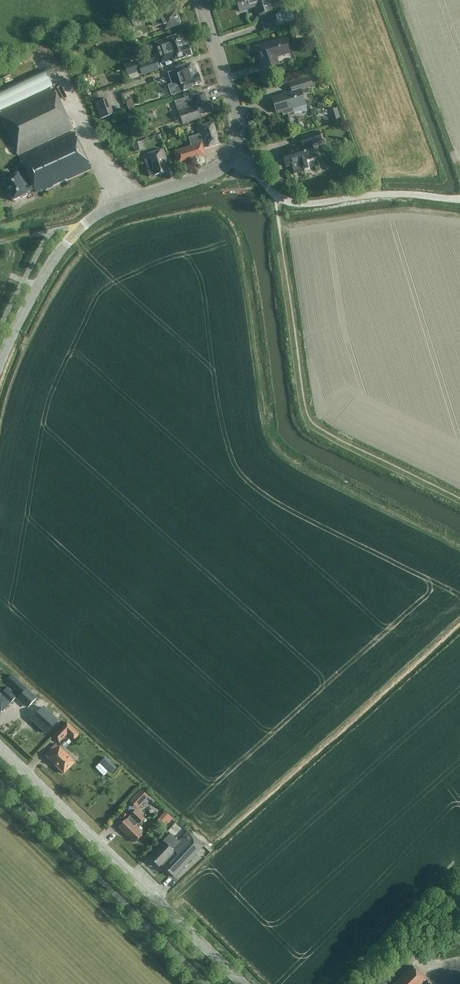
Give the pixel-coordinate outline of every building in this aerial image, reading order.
[(240,11),(256,6),(259,14),(272,11),(269,0),(237,0),(240,11)] [(280,11),(284,24),(295,21),(291,8),(280,11)] [(181,25),(176,10),(161,14),(161,15),(153,18),(156,27),(164,24),(166,30),(181,25)] [(136,18),(138,25),(150,22),(147,14),(136,18)] [(185,47),(181,35),(155,43),(161,63),(174,59),(174,61),(192,55),(189,45),(185,47)] [(290,53),(286,38),(257,46),(264,69),(275,66),(273,58),(290,53)] [(160,69),(157,59),(140,65),(143,75),(160,69)] [(124,65),(127,76),(139,72),(135,61),(124,65)] [(198,74),(195,75),(192,64),(176,69),(177,70),(169,73),(173,86),(171,87),(173,94),(181,92),(179,84),(181,83),(184,91),(193,88),(193,86),(202,83),(198,74)] [(74,129),(46,69),(0,91),(0,117),(18,155),(74,129)] [(294,112),(293,108),(306,104),(301,90),(314,86),(311,77),(290,83),(292,92),(272,98),(277,113),(282,111),(283,115),(294,112)] [(109,98),(105,100),(102,91),(93,94),(101,119),(115,114),(109,98)] [(207,102),(205,93),(194,96),(195,99),(190,100),(188,97),(175,101),(183,124),(201,118),(200,115),(213,111),(210,101),(207,102)] [(341,118),(338,108),(330,111),(333,120),(341,118)] [(146,120),(155,117),(153,110),(143,113),(146,120)] [(220,144),(214,122),(202,126),(197,128),(200,136),(192,138),(194,145),(174,152),(179,165),(206,156),(204,149),(220,144)] [(310,169),(308,160),(316,158),(312,145),(323,142),(320,130),(300,136),(302,145),(282,151),(287,166),(291,165),(293,174),(305,171),(310,169)] [(92,169),(75,132),(20,158),(26,171),(19,174),(4,181),(14,201),(28,194),(27,192),(34,189),(36,192),(44,189),(45,190),(92,169)] [(145,149),(142,141),(133,143),(136,152),(145,149)] [(167,159),(164,149),(145,155),(146,160),(145,160),(150,177),(168,171),(164,159),(167,159)] [(6,681),(21,695),(27,688),(12,675),(6,681)] [(3,692),(0,689),(0,710),(2,713),(11,703),(18,696),(8,688),(3,692)] [(18,699),(28,708),(38,698),(27,688),(21,695),(18,699)] [(46,707),(33,721),(48,735),(61,722),(46,707)] [(68,735),(74,741),(81,734),(68,722),(53,737),(60,743),(68,735)] [(46,756),(64,774),(76,763),(57,744),(46,756)] [(101,763),(112,774),(117,768),(106,757),(101,763)] [(150,797),(142,789),(130,801),(138,809),(150,797)] [(139,824),(145,818),(136,810),(119,828),(125,835),(128,835),(135,842),(142,833),(135,827),(138,823),(139,824)] [(161,817),(169,824),(173,818),(165,812),(161,817)] [(203,846),(187,832),(179,840),(171,833),(155,850),(156,852),(150,858),(159,867),(161,865),(174,877),(203,846)] [(411,966),(393,983),(429,983),(411,966)]
